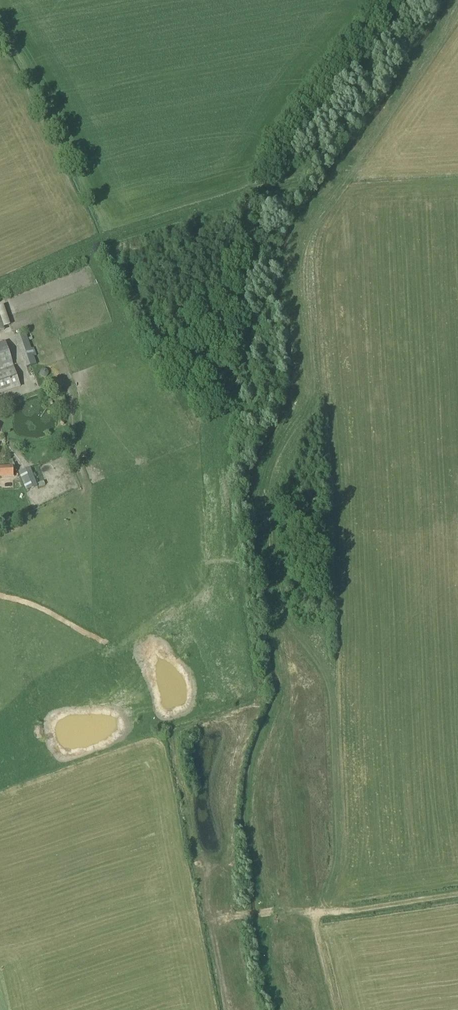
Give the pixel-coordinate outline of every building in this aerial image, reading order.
[(0,343),(0,394),(21,387),(11,359),(5,342),(0,343)] [(13,477),(13,466),(0,467),(0,478),(13,477)] [(26,490),(37,486),(31,468),(19,473),(26,490)]
